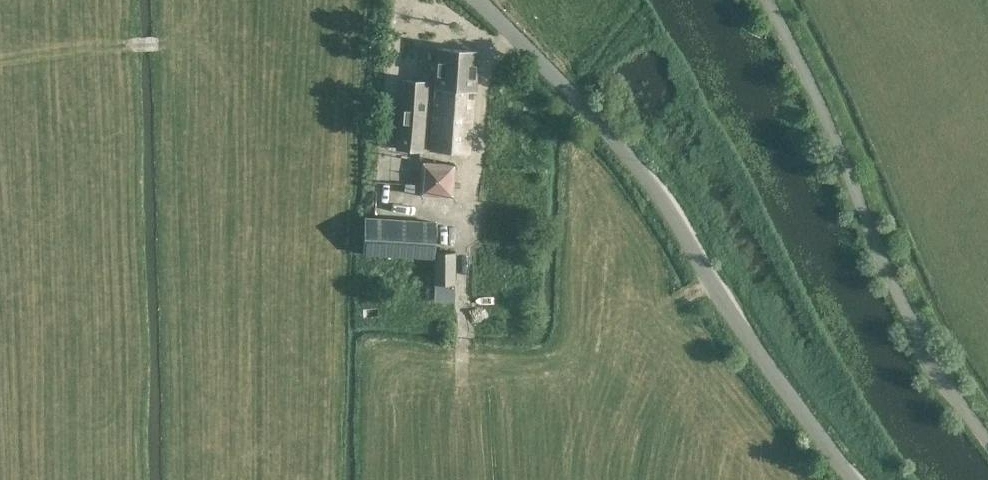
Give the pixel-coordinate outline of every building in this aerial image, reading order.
[(475,81),(477,51),(437,47),(434,87),(435,87),(434,96),(430,150),(469,153),(474,81),(475,81)] [(422,150),(427,82),(401,79),(396,148),(422,150)] [(421,161),(419,194),(453,196),(455,163),(421,161)] [(362,253),(364,253),(432,258),(435,223),(365,217),(362,253)] [(455,282),(456,251),(436,250),(435,282),(455,282)]
